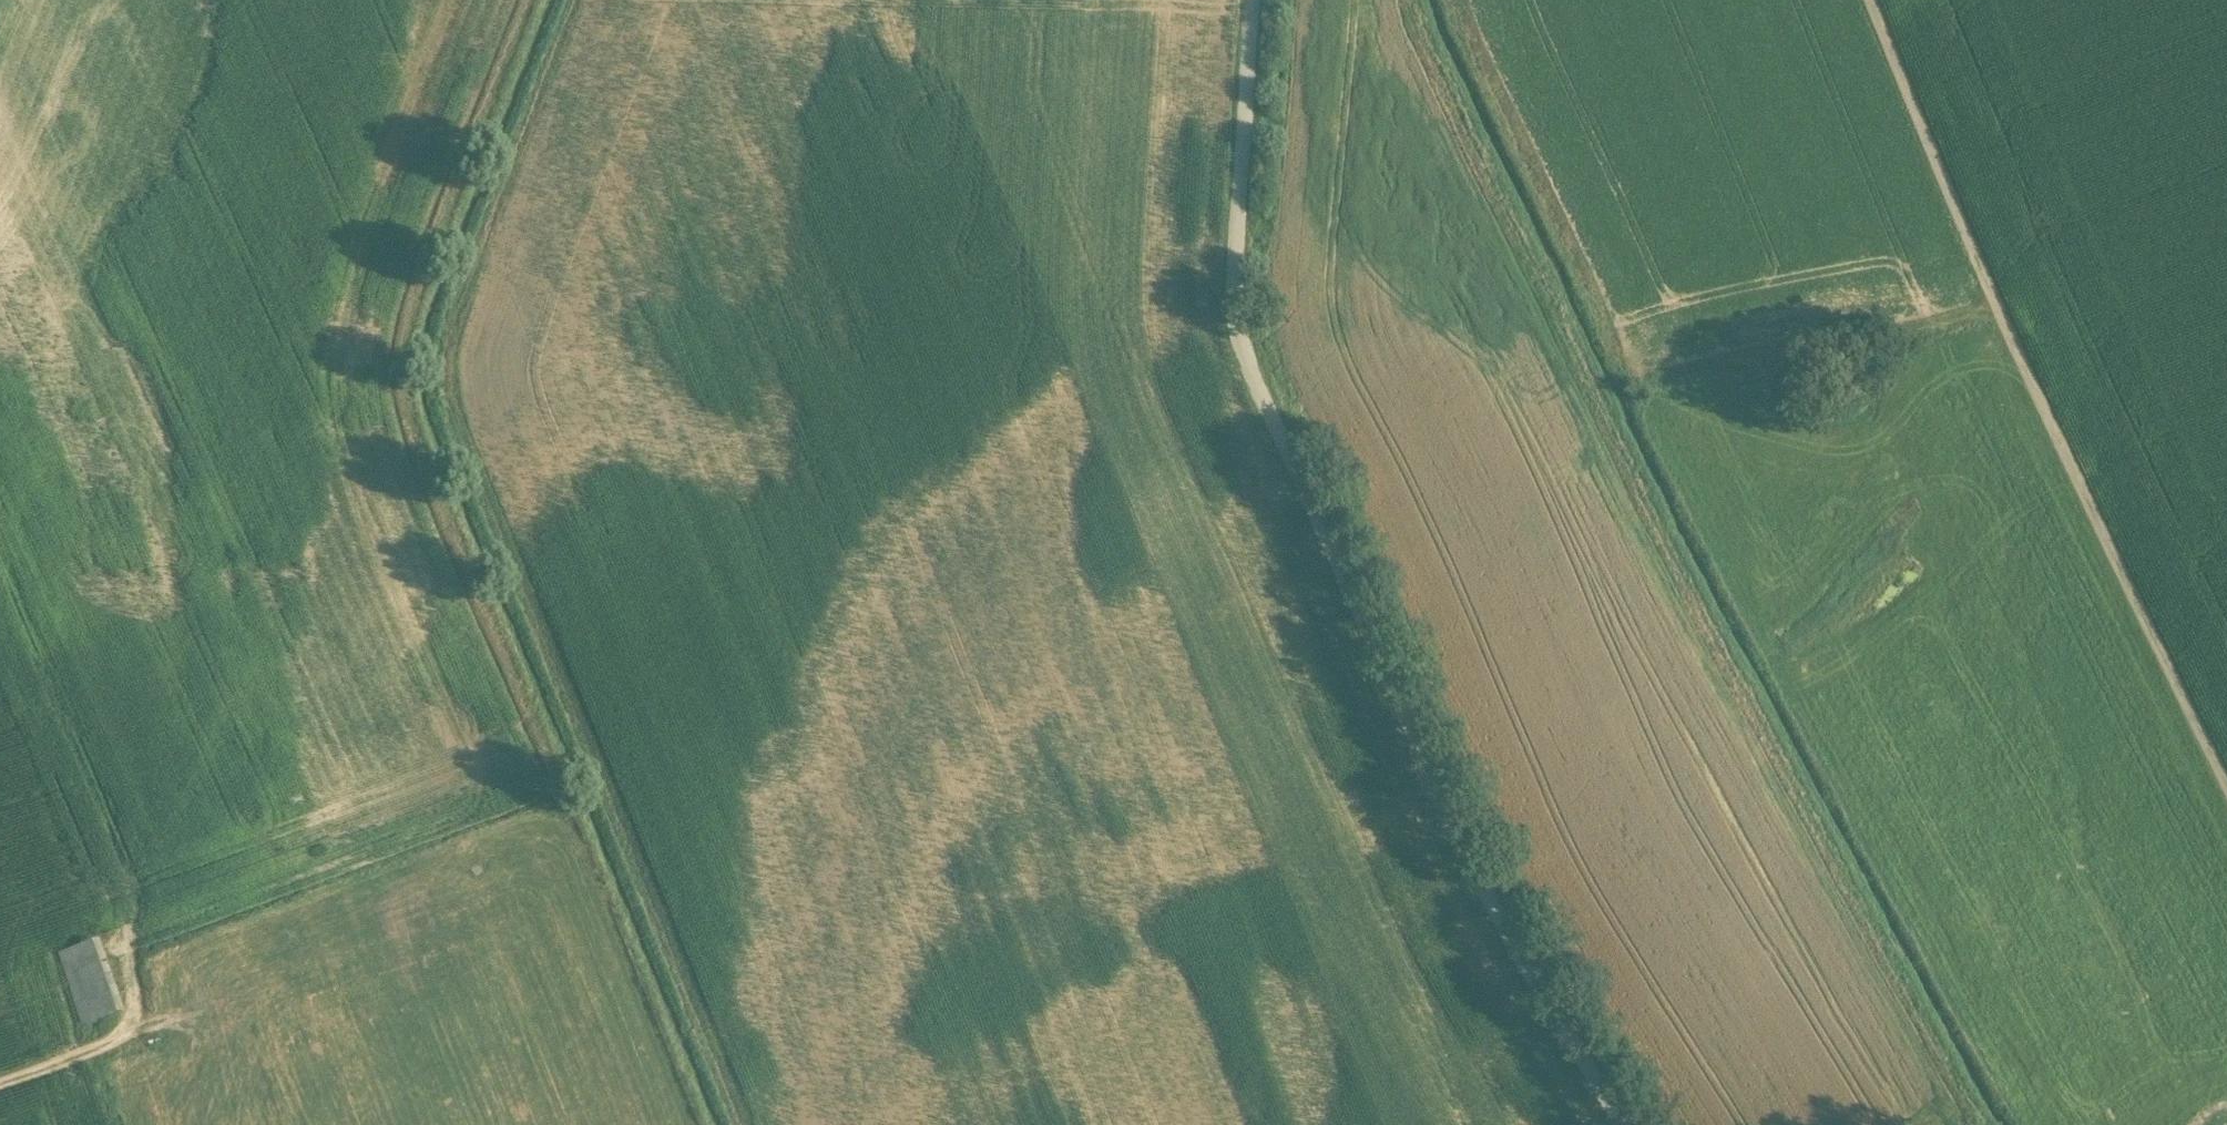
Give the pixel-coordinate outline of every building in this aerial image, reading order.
[(93,958),(71,965),(92,1031),(115,1022),(93,958)]
